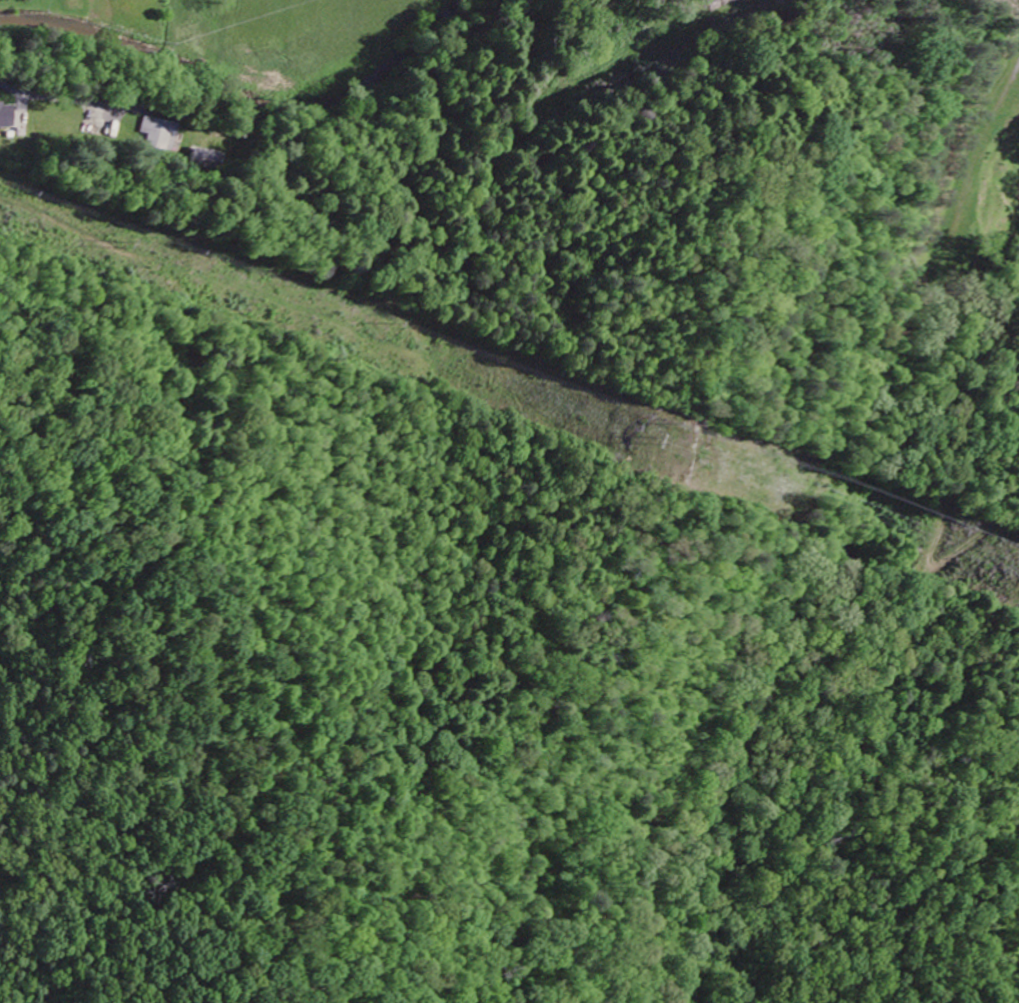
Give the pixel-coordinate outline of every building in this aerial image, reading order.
[(12,129),(12,107),(1,107),(1,105),(0,105),(0,130),(12,129)] [(173,151),(174,122),(144,121),(143,150),(173,151)]
